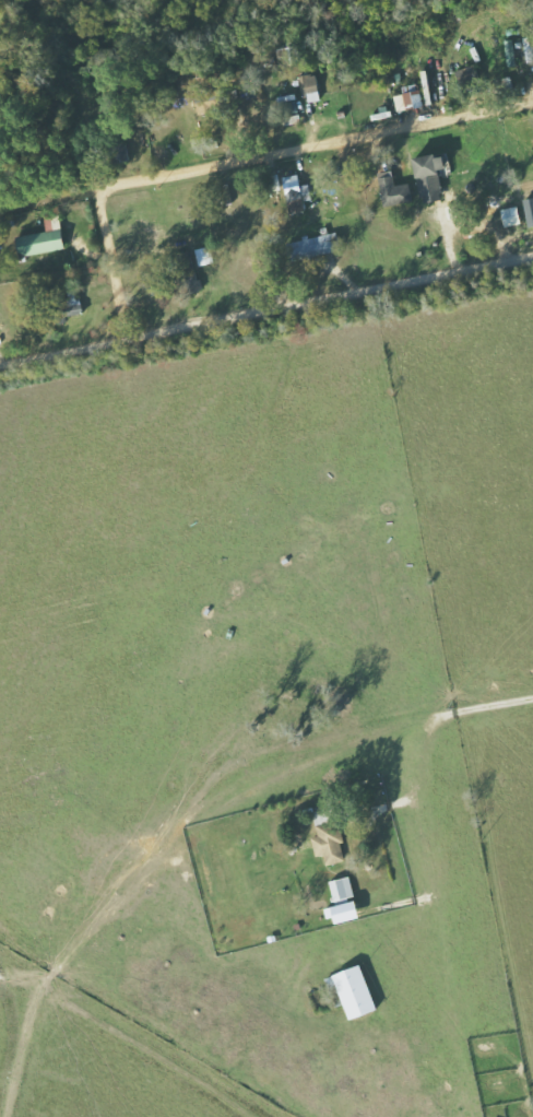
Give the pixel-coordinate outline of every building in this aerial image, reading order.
[(506,41),(509,67),(517,66),(514,40),(506,41)] [(303,95),(307,94),(309,103),(321,101),(316,74),(299,78),(303,95)] [(405,94),(396,96),(398,112),(425,108),(421,84),(404,87),(405,94)] [(443,201),(442,170),(448,170),(448,156),(418,157),(420,202),(443,201)] [(411,184),(397,187),(393,171),(379,174),(387,208),(415,202),(411,184)] [(305,212),(303,202),(313,201),(310,184),(301,186),(299,175),(284,178),(291,214),(305,212)] [(505,227),(522,225),(520,207),(503,209),(505,227)] [(48,232),(17,237),(21,258),(66,250),(60,214),(45,216),(48,232)] [(309,240),(309,238),(290,243),(295,263),(342,250),(337,232),(309,240)] [(196,250),(200,267),(215,264),(210,246),(196,250)] [(317,857),(325,855),(327,866),(346,861),(342,843),(333,806),(313,811),(319,836),(312,838),(317,857)] [(337,924),(361,918),(352,876),(331,881),(336,906),(326,908),(329,919),(335,917),(337,924)] [(352,1020),(379,1009),(362,964),(335,975),(352,1020)]
